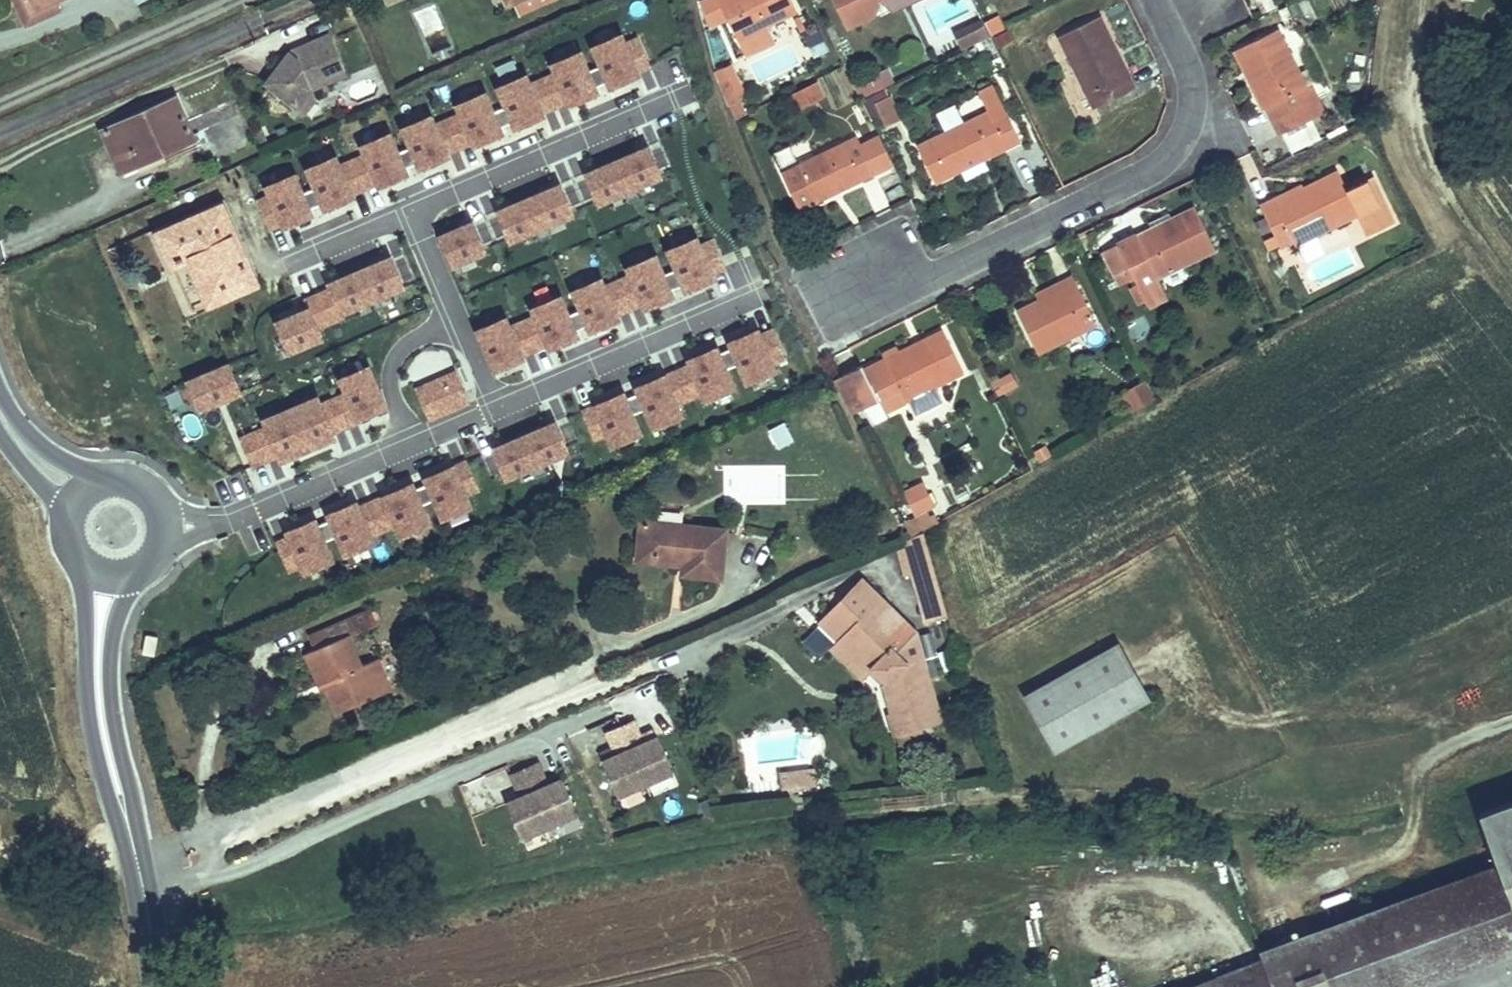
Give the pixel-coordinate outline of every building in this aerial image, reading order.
[(25,0),(14,0),(26,26),(61,10),(57,2),(31,13),(25,0)] [(31,13),(57,2),(60,0),(25,0),(31,13)] [(519,14),(552,0),(513,0),(519,14)] [(719,0),(702,0),(712,22),(726,15),(719,0)] [(726,15),(746,56),(774,42),(766,26),(796,12),(791,0),(719,0),(726,15)] [(847,27),(874,14),(879,0),(833,0),(847,27)] [(893,13),(920,0),(879,0),(893,13)] [(1100,16),(1059,36),(1094,108),(1136,88),(1129,73),(1124,75),(1114,55),(1117,53),(1100,16)] [(982,21),(974,25),(981,39),(989,35),(982,21)] [(981,39),(974,25),(955,35),(962,49),(981,39)] [(1280,134),(1282,133),(1310,119),(1324,113),(1310,86),(1306,88),(1278,29),(1236,50),(1247,73),(1250,71),(1260,92),(1256,94),(1263,109),(1266,107),(1280,134)] [(806,38),(813,56),(827,51),(820,33),(806,38)] [(330,35),(308,44),(311,53),(299,58),(291,52),(267,83),(297,106),(312,88),(347,73),(330,35)] [(620,35),(592,47),(601,66),(594,69),(602,85),(608,82),(610,87),(638,75),(637,72),(650,66),(638,38),(625,44),(620,35)] [(311,53),(308,44),(291,52),(299,58),(311,53)] [(595,87),(602,85),(594,69),(588,71),(580,53),(552,65),(555,73),(542,79),(555,108),(568,102),(569,105),(597,93),(595,87)] [(731,64),(715,70),(735,120),(745,114),(739,101),(744,94),(746,93),(731,64)] [(542,114),(555,108),(542,79),(529,85),(526,77),(498,89),(506,107),(500,110),(507,126),(513,123),(516,129),(544,117),(542,114)] [(816,82),(792,94),(799,108),(823,96),(816,82)] [(917,146),(935,183),(963,169),(959,161),(980,151),(983,159),(1020,141),(993,85),(979,92),(988,112),(917,146)] [(312,88),(297,106),(305,112),(316,97),(312,88)] [(875,102),(888,96),(885,90),(862,100),(873,122),(882,118),(875,102)] [(507,126),(500,110),(493,113),(485,95),(457,107),(460,115),(447,121),(460,149),(473,144),(475,147),(503,135),(500,129),(507,126)] [(883,121),(897,116),(888,96),(875,102),(882,118),(883,121)] [(102,131),(120,169),(162,150),(163,153),(194,139),(176,98),(102,131)] [(899,120),(897,116),(883,121),(885,126),(899,120)] [(460,149),(447,121),(434,126),(431,119),(403,131),(411,149),(405,152),(412,168),(418,165),(421,171),(449,158),(447,155),(460,149)] [(1310,119),(1282,133),(1291,152),(1320,138),(1310,119)] [(412,168),(405,152),(398,155),(390,136),(362,149),(366,157),(353,163),(366,191),(379,186),(380,189),(408,176),(406,171),(412,168)] [(799,209),(817,201),(813,193),(834,183),(838,191),(893,165),(879,136),(860,145),(848,151),(844,143),(782,172),(799,209)] [(848,151),(860,145),(856,137),(844,143),(848,151)] [(648,147),(617,160),(629,189),(635,187),(660,176),(648,147)] [(120,169),(121,172),(163,153),(162,150),(120,169)] [(959,161),(963,169),(968,179),(988,169),(983,159),(980,151),(959,161)] [(366,191),(353,163),(340,168),(337,160),(308,173),(317,191),(310,194),(317,210),(324,207),(326,213),(354,200),(353,197),(366,191)] [(629,189),(617,160),(586,173),(598,203),(624,192),(629,189)] [(1338,172),(1301,190),(1303,194),(1279,205),(1276,197),(1260,205),(1274,235),(1265,240),(1269,250),(1279,245),(1280,248),(1293,242),(1295,245),(1298,244),(1316,235),(1358,215),(1367,235),(1394,222),(1372,177),(1347,189),(1338,172)] [(304,197),(296,179),(268,191),(271,199),(256,206),(269,235),(284,228),(286,231),(314,219),(311,213),(317,210),(310,194),(304,197)] [(813,193),(817,201),(838,191),(834,183),(813,193)] [(559,184),(529,197),(542,229),(548,227),(573,217),(559,184)] [(1303,194),(1301,190),(1299,186),(1276,197),(1279,205),(1303,194)] [(635,187),(629,189),(633,199),(639,197),(635,187)] [(628,201),(633,199),(629,189),(624,192),(628,201)] [(537,232),(542,229),(529,197),(498,210),(512,242),(537,232)] [(221,207),(159,234),(173,264),(189,257),(209,303),(255,283),(221,207)] [(1135,278),(1138,284),(1146,302),(1149,307),(1168,298),(1158,278),(1216,250),(1195,208),(1172,219),(1169,213),(1149,223),(1151,227),(1103,251),(1120,285),(1135,278)] [(486,256),(472,222),(440,235),(455,269),(460,267),(486,256)] [(548,227),(542,229),(546,239),(552,237),(548,227)] [(541,241),(546,239),(542,229),(537,232),(541,241)] [(1316,235),(1298,244),(1307,262),(1325,253),(1316,235)] [(696,238),(668,250),(675,269),(669,271),(675,287),(682,284),(684,290),(713,278),(711,273),(724,268),(713,241),(699,246),(696,238)] [(675,287),(669,271),(663,274),(655,256),(627,268),(630,276),(617,282),(629,310),(643,304),(644,306),(671,295),(669,289),(675,287)] [(393,260),(362,273),(378,309),(384,307),(408,296),(393,260)] [(460,267),(455,269),(459,280),(465,277),(460,267)] [(378,309),(362,273),(332,286),(335,292),(321,298),(336,332),(350,326),(348,322),(378,309)] [(1036,296),(1038,301),(1040,300),(1042,303),(1062,293),(1060,289),(1075,281),(1073,277),(1036,296)] [(590,332),(618,320),(616,315),(629,310),(617,282),(604,287),(601,279),(573,292),(581,310),(574,313),(581,329),(588,326),(590,332)] [(1096,324),(1075,281),(1060,289),(1062,293),(1042,303),(1040,300),(1038,301),(1017,311),(1038,353),(1096,324)] [(1141,304),(1146,302),(1138,284),(1133,287),(1141,304)] [(581,329),(574,313),(568,316),(560,297),(532,309),(535,316),(522,322),(534,351),(547,345),(549,350),(577,337),(575,332),(581,329)] [(336,332),(321,298),(308,304),(311,312),(281,325),(297,361),(328,348),(323,338),(336,332)] [(384,307),(378,309),(383,319),(388,317),(384,307)] [(521,356),(534,351),(522,322),(509,327),(505,319),(477,331),(495,371),(523,359),(521,356)] [(733,348),(727,351),(734,367),(740,364),(748,383),(776,370),(773,363),(787,357),(775,330),(761,336),(759,330),(731,343),(733,348)] [(862,365),(833,379),(850,414),(863,408),(871,411),(876,422),(887,417),(885,413),(906,403),(905,401),(963,373),(943,330),(919,342),(921,345),(901,355),(899,350),(884,357),(885,359),(864,369),(862,365)] [(408,360),(416,384),(451,372),(443,348),(408,360)] [(734,367),(727,351),(721,354),(718,348),(690,360),(693,366),(680,371),(692,398),(705,392),(708,400),(736,388),(728,370),(734,367)] [(359,420),(386,409),(369,368),(340,380),(347,395),(334,401),(346,429),(360,423),(359,420)] [(191,389),(204,417),(245,398),(233,370),(191,389)] [(692,398),(680,371),(638,388),(641,394),(634,396),(642,413),(648,410),(656,428),(684,416),(679,404),(692,398)] [(998,397),(1018,388),(1011,372),(991,381),(998,397)] [(459,373),(416,391),(429,421),(472,402),(459,373)] [(1133,411),(1153,400),(1145,383),(1123,394),(1133,411)] [(915,414),(942,405),(937,391),(910,400),(915,414)] [(642,413),(634,396),(628,399),(625,393),(584,413),(598,445),(612,439),(615,447),(644,434),(635,416),(642,413)] [(346,429),(334,401),(321,406),(318,399),(290,411),(308,451),(335,439),(332,434),(346,429)] [(242,403),(223,409),(231,436),(250,431),(242,403)] [(278,457),(281,463),(308,451),(290,411),(263,422),(267,430),(278,457)] [(778,451),(795,441),(783,422),(766,432),(778,451)] [(526,437),(539,467),(570,454),(556,423),(526,437)] [(251,469),(278,457),(267,430),(240,442),(251,469)] [(495,450),(509,481),(539,467),(526,437),(495,450)] [(445,519),(473,507),(467,495),(481,489),(469,462),(427,479),(429,485),(423,487),(430,504),(437,501),(445,519)] [(430,504),(423,487),(417,490),(414,485),(374,503),(385,531),(399,525),(404,537),(432,525),(424,506),(430,504)] [(915,513),(932,505),(923,485),(906,492),(915,513)] [(385,531),(374,503),(361,509),(358,504),(330,516),(332,521),(326,524),(333,540),(339,538),(347,556),(376,544),(372,536),(385,531)] [(926,512),(904,524),(912,537),(913,537),(939,522),(935,515),(929,518),(926,512)] [(333,540),(326,524),(319,527),(317,521),(289,533),(292,539),(278,545),(290,572),(303,566),(306,574),(334,562),(326,543),(333,540)] [(637,559),(677,564),(678,556),(684,557),(683,564),(682,574),(721,578),(726,530),(641,521),(637,559)] [(906,575),(911,574),(917,572),(920,585),(932,582),(913,537),(912,537),(898,545),(906,575)] [(917,572),(911,574),(925,623),(947,617),(932,582),(920,585),(917,572)] [(819,623),(838,642),(870,672),(874,669),(886,681),(883,684),(892,712),(888,713),(894,734),(895,733),(899,745),(925,737),(922,726),(941,721),(915,632),(860,580),(819,623)] [(306,652),(319,685),(324,683),(327,689),(337,713),(390,690),(377,658),(366,663),(354,634),(377,624),(370,609),(309,635),(314,649),(306,652)] [(870,672),(838,642),(831,649),(863,680),(870,672)] [(1118,643),(1024,695),(1056,752),(1149,700),(1118,643)] [(874,669),(870,672),(883,684),(886,681),(874,669)] [(620,726),(645,784),(673,772),(657,737),(644,743),(634,720),(620,726)] [(618,796),(645,784),(620,726),(606,732),(616,755),(602,761),(618,796)] [(538,762),(524,768),(549,826),(577,814),(562,779),(548,785),(538,762)] [(549,826),(524,768),(510,774),(520,797),(506,803),(522,838),(549,826)] [(790,772),(791,787),(817,784),(815,769),(790,772)] [(780,788),(791,787),(790,772),(779,774),(780,788)] [(1505,805),(1484,813),(1503,866),(1461,881),(1419,896),(1409,900),(1437,976),(1511,948),(1511,802),(1505,805)] [(1409,900),(1262,954),(1264,959),(1274,986),(1409,986),(1437,976),(1409,900)] [(1264,959),(1188,986),(1274,986),(1264,959)] [(1114,962),(1092,965),(1095,986),(1118,986),(1114,962)]
